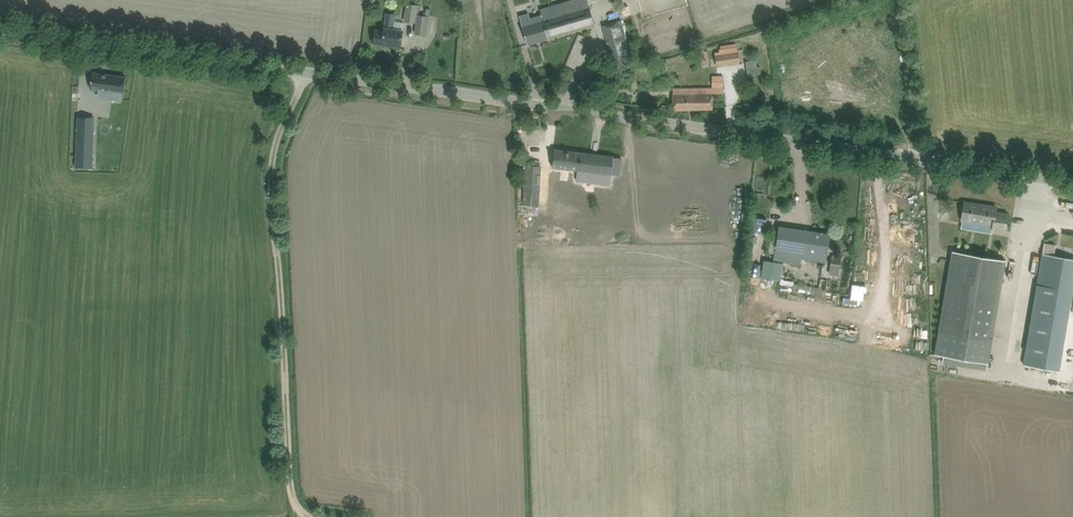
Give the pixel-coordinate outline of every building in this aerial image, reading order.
[(524,34),(527,44),(595,25),(587,0),(574,0),(541,10),(542,15),(530,19),(528,14),(519,16),(524,34)] [(406,21),(415,22),(417,23),(415,33),(426,35),(427,24),(428,16),(420,15),(421,6),(417,6),(408,5),(407,5),(405,21),(406,21)] [(375,31),(374,42),(400,46),(401,35),(402,31),(393,30),(392,30),(395,13),(386,11),(383,31),(376,30),(375,31)] [(603,24),(613,56),(631,52),(622,20),(603,24)] [(720,50),(714,51),(716,66),(739,63),(737,48),(736,45),(720,47),(720,50)] [(705,50),(698,51),(700,63),(708,62),(705,50)] [(745,61),(748,76),(762,73),(760,67),(759,67),(757,58),(745,61)] [(92,72),(90,88),(113,91),(112,98),(122,99),(123,92),(124,92),(126,77),(92,72)] [(713,77),(713,87),(723,87),(723,77),(713,77)] [(673,89),(673,99),(673,110),(713,109),(712,88),(673,89)] [(77,129),(76,167),(92,167),(94,130),(77,129)] [(553,160),(552,168),(577,170),(576,181),(586,182),(594,183),(610,185),(611,175),(611,174),(620,175),(622,158),(613,157),(554,149),(553,160)] [(111,166),(112,155),(99,154),(98,165),(111,166)] [(524,165),(523,201),(539,201),(540,181),(541,166),(524,165)] [(605,191),(605,184),(595,183),(592,183),(592,190),(605,191)] [(964,202),(962,213),(961,220),(994,225),(993,229),(1004,231),(1007,214),(995,213),(996,207),(964,202)] [(779,226),(777,237),(774,254),(773,261),(800,265),(801,258),(825,262),(830,234),(779,226)] [(1054,256),(1072,258),(1072,256),(1070,256),(1070,250),(1055,249),(1054,256)] [(1005,260),(952,251),(935,354),(944,356),(943,363),(987,370),(1005,260)] [(832,254),(830,268),(839,269),(841,259),(838,259),(839,255),(832,254)] [(1040,265),(1023,365),(1058,371),(1072,282),(1072,259),(1042,254),(1040,265)] [(853,288),(862,289),(863,280),(854,279),(853,288)]
